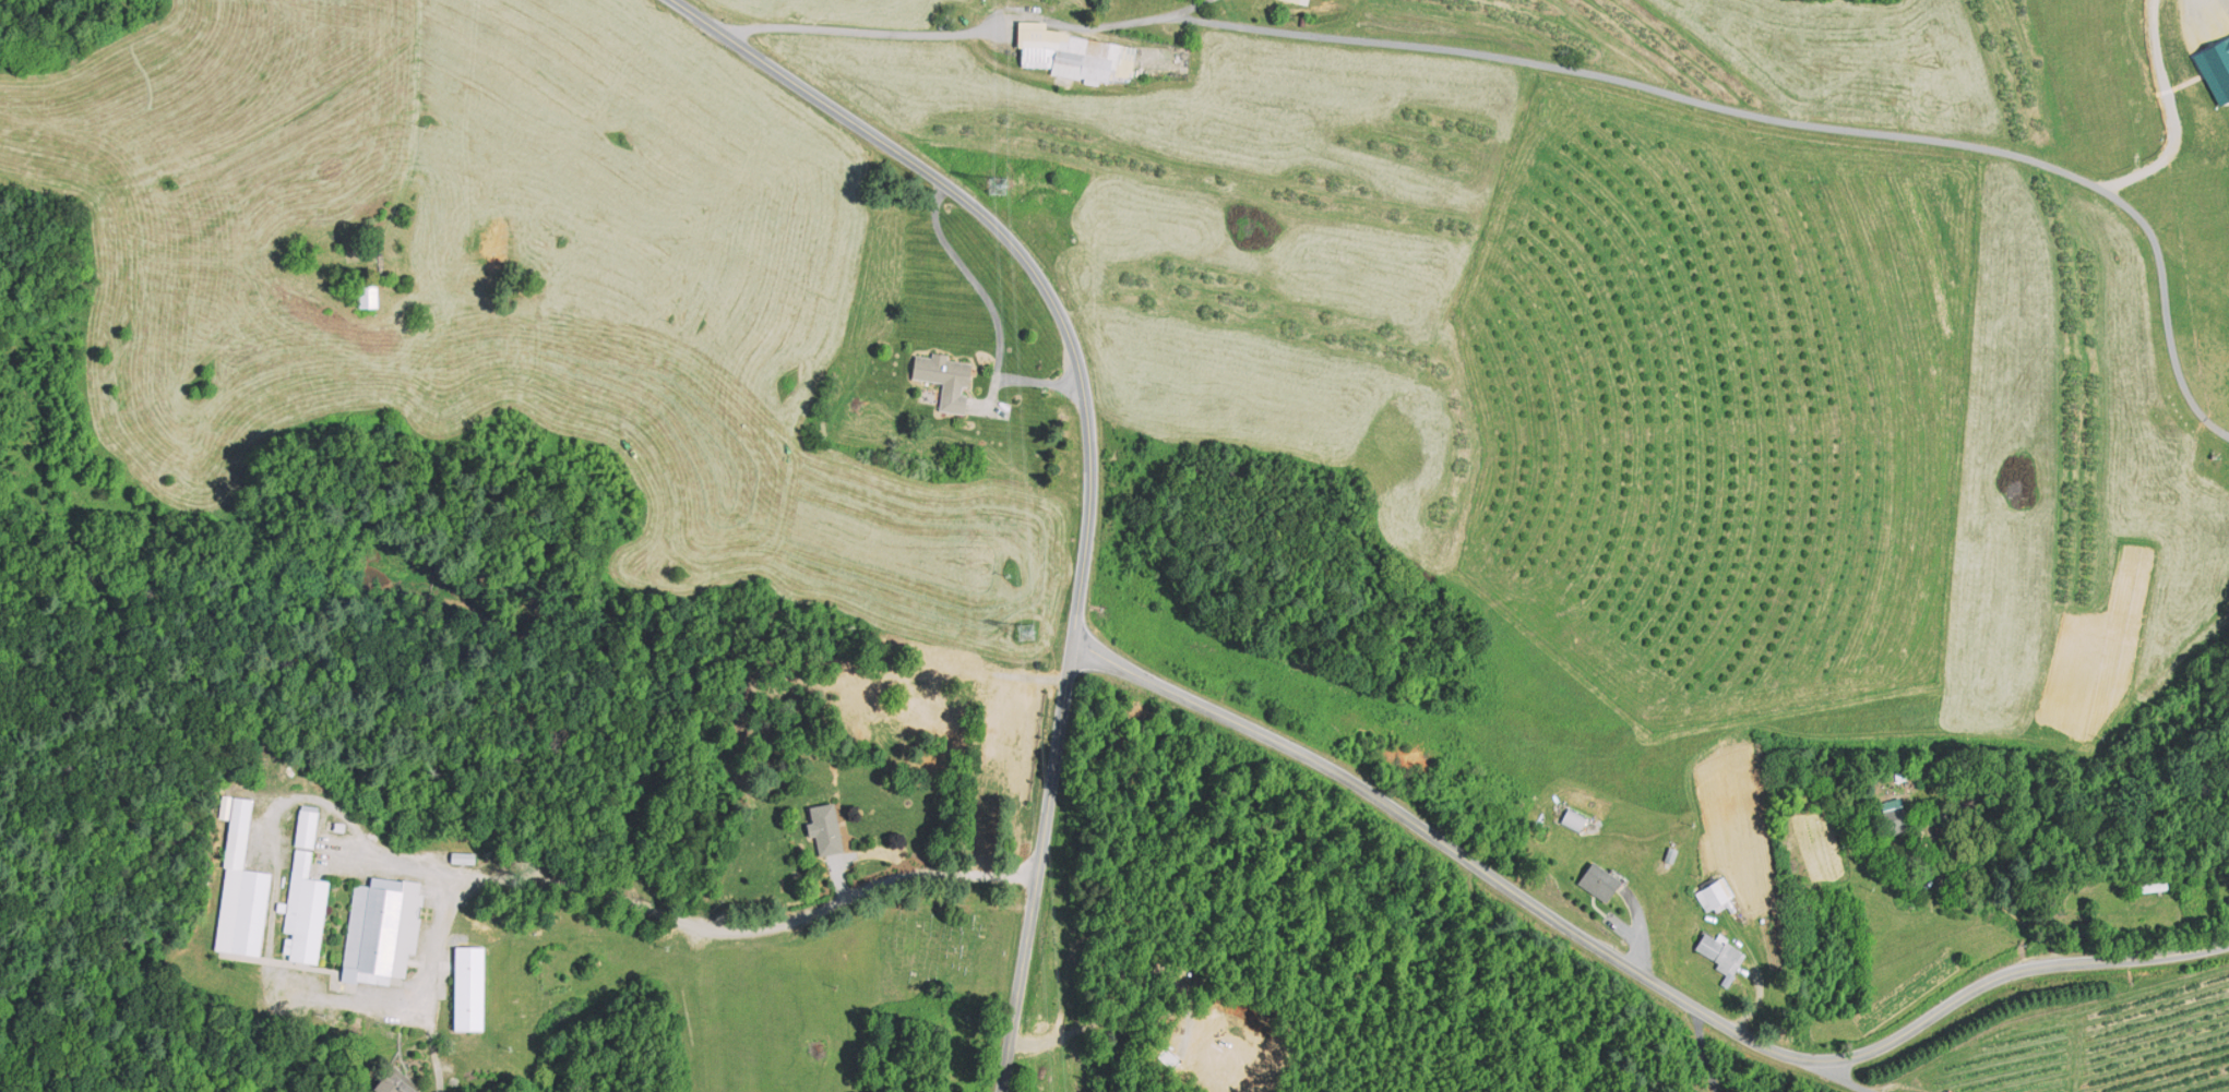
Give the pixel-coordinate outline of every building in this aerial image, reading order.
[(1018,21),(1047,21),(1047,28),(1065,28),(1065,29),(1069,29),(1069,32),(1072,32),(1072,34),(1129,45),(1131,81),(1105,82),(1100,82),(1100,85),(1083,84),(1084,77),(1081,77),(1081,80),(1050,75),(1052,68),(1022,68),(1023,47),(1018,47),(1018,21)] [(2194,55),(2228,36),(2228,100),(2219,105),(2194,55)] [(380,308),(358,308),(358,281),(379,280),(380,308)] [(970,387),(963,386),(962,394),(967,395),(966,410),(938,408),(941,381),(914,379),(916,356),(931,357),(931,351),(951,352),(950,358),(974,360),(970,387)] [(1894,771),(1895,782),(1910,781),(1909,770),(1894,771)] [(223,794),(233,795),(229,819),(218,818),(223,794)] [(253,799),(233,795),(229,819),(223,869),(226,869),(215,949),(260,956),(271,875),(243,871),(253,799)] [(1903,795),(1878,804),(1887,835),(1912,827),(1903,795)] [(835,801),(808,806),(811,820),(808,821),(810,835),(815,835),(819,853),(845,848),(835,801)] [(295,845),(314,848),(320,806),(300,804),(295,845)] [(1566,805),(1559,820),(1583,832),(1590,817),(1566,805)] [(1667,845),(1678,849),(1673,865),(1662,862),(1667,845)] [(293,848),(313,851),(310,877),(329,879),(318,962),(289,958),(290,952),(284,951),(286,937),(291,937),(291,933),(282,932),(293,848)] [(452,851),(452,863),(476,863),(476,851),(452,851)] [(1589,862),(1576,883),(1608,901),(1620,879),(1589,862)] [(371,874),(370,884),(351,881),(342,979),(389,983),(390,973),(404,975),(407,950),(414,951),(421,889),(416,888),(417,879),(371,874)] [(1724,875),(1695,892),(1706,912),(1715,907),(1717,911),(1728,904),(1732,913),(1739,910),(1732,900),(1737,897),(1724,875)] [(2170,881),(2170,890),(2139,891),(2139,883),(2170,881)] [(1718,933),(1728,938),(1726,944),(1745,953),(1733,974),(1736,975),(1728,989),(1718,984),(1725,974),(1715,969),(1718,963),(1692,949),(1702,929),(1716,937),(1718,933)] [(455,1030),(485,1031),(485,945),(455,944),(455,1030)] [(379,1091),(418,1091),(420,1090),(392,1066),(373,1088),(379,1091)]
